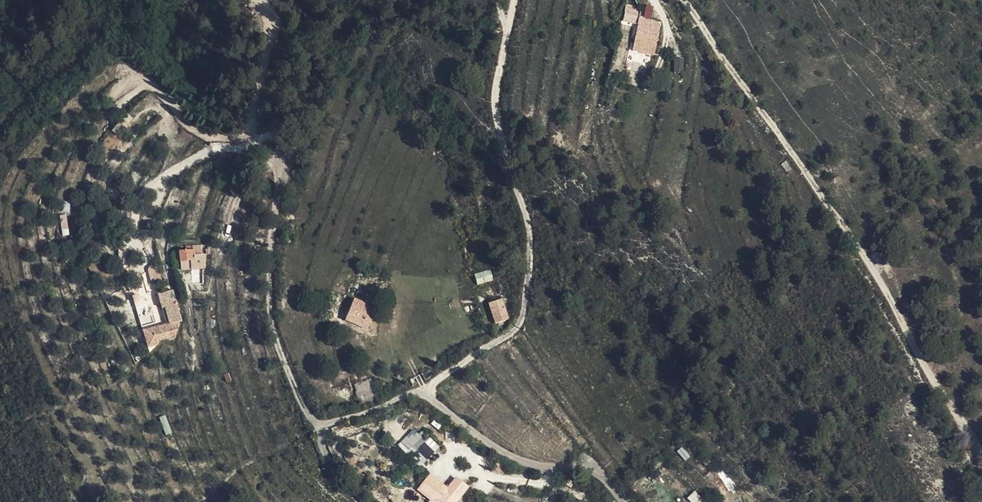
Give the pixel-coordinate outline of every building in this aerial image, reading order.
[(646,4),(643,16),(650,18),(653,6),(646,4)] [(626,5),(623,21),(636,24),(639,7),(626,5)] [(635,52),(640,53),(643,32),(648,34),(652,23),(639,21),(635,52)] [(648,34),(657,37),(661,25),(652,23),(648,34)] [(657,55),(659,38),(657,37),(648,34),(643,32),(640,53),(657,55)] [(674,57),(674,72),(683,72),(683,57),(674,57)] [(200,234),(185,237),(186,242),(191,241),(192,246),(202,243),(200,234)] [(191,241),(186,242),(179,243),(181,254),(192,253),(192,246),(191,241)] [(475,273),(477,283),(493,280),(491,270),(475,273)] [(589,295),(598,286),(589,275),(579,283),(589,295)] [(162,299),(176,294),(173,282),(158,287),(162,299)] [(609,299),(598,286),(589,295),(600,306),(609,299)] [(496,289),(485,297),(497,314),(507,306),(496,289)] [(371,299),(351,293),(348,303),(356,306),(353,315),(365,319),(371,299)] [(168,309),(179,305),(176,294),(162,299),(162,301),(166,300),(168,309)] [(182,314),(179,305),(168,309),(171,317),(182,314)] [(397,444),(407,454),(414,447),(427,459),(439,446),(429,436),(425,440),(413,428),(397,444)] [(677,451),(685,460),(690,455),(682,446),(677,451)] [(401,486),(414,496),(412,501),(439,501),(441,500),(431,484),(414,472),(401,486)]
